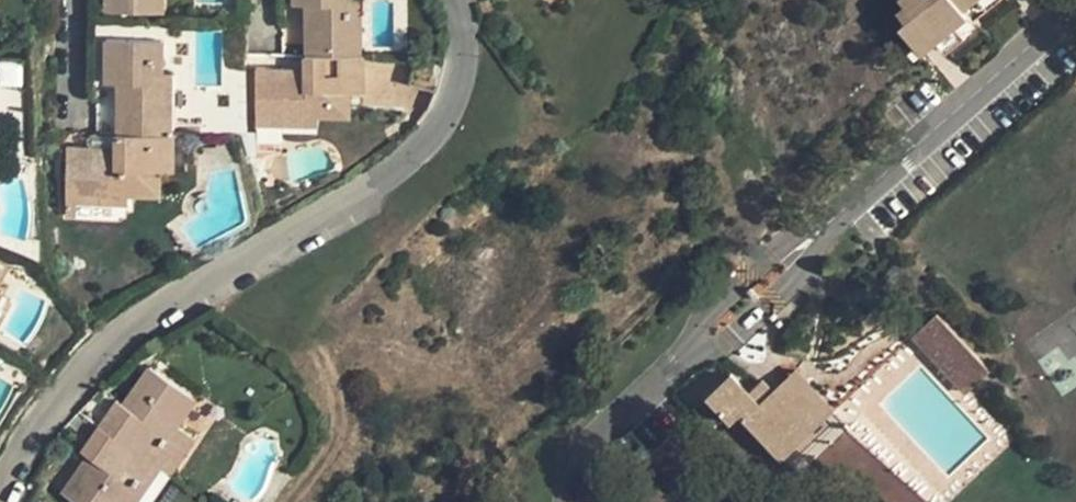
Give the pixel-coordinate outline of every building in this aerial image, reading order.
[(108,10),(163,11),(163,0),(108,0),(108,10)] [(302,3),(314,3),(321,3),(321,26),(313,25),(313,49),(331,50),(332,13),(348,13),(348,0),(302,0),(302,3)] [(331,50),(356,50),(357,0),(348,0),(348,13),(332,13),(331,50)] [(902,14),(925,44),(938,34),(956,55),(988,29),(984,25),(1015,0),(902,0),(900,2),(906,11),(902,14)] [(163,133),(173,134),(174,72),(163,72),(163,40),(134,40),(106,40),(106,85),(116,85),(124,85),(124,109),(116,109),(116,132),(148,133),(163,133)] [(331,50),(313,49),(313,67),(312,74),(288,74),(288,66),(261,65),(260,98),(298,99),(298,112),(322,112),(355,113),(356,50),(331,50)] [(124,85),(116,85),(116,109),(124,109),(124,85)] [(298,99),(260,98),(260,123),(322,124),(322,112),(298,112),(298,99)] [(116,132),(94,131),(94,148),(94,157),(116,157),(116,149),(116,132)] [(148,133),(116,132),(116,149),(116,157),(94,157),(94,148),(60,148),(60,205),(123,205),(123,194),(159,194),(159,172),(173,172),(173,134),(148,133)] [(65,209),(66,219),(126,218),(126,207),(65,209)] [(920,336),(972,393),(997,371),(944,314),(920,336)] [(153,359),(127,398),(140,408),(133,417),(112,402),(104,415),(149,447),(164,458),(174,464),(198,430),(180,417),(200,391),(153,359)] [(788,372),(774,384),(811,426),(826,413),(788,372)] [(811,426),(774,384),(763,394),(750,406),(739,395),(723,377),(699,399),(724,426),(731,419),(772,461),(811,426)] [(739,395),(750,406),(763,394),(752,383),(739,395)] [(119,393),(112,402),(133,417),(140,408),(127,398),(119,393)] [(104,415),(91,432),(113,447),(106,456),(93,447),(65,485),(90,501),(121,501),(131,488),(140,494),(164,458),(149,447),(104,415)] [(113,447),(91,432),(85,442),(93,447),(106,456),(113,447)]
